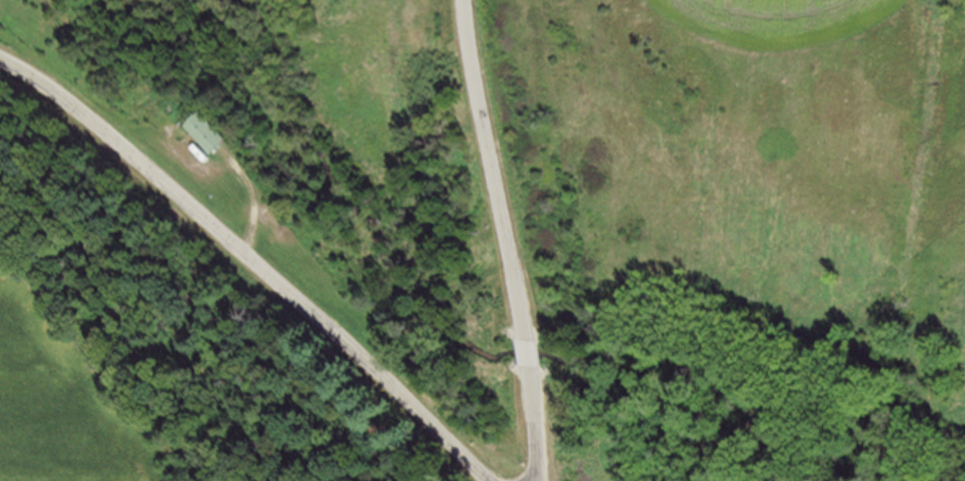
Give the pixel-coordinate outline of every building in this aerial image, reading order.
[(77,15),(79,22),(72,25),(69,18),(77,15)] [(198,111),(182,126),(210,155),(226,141),(198,111)]
